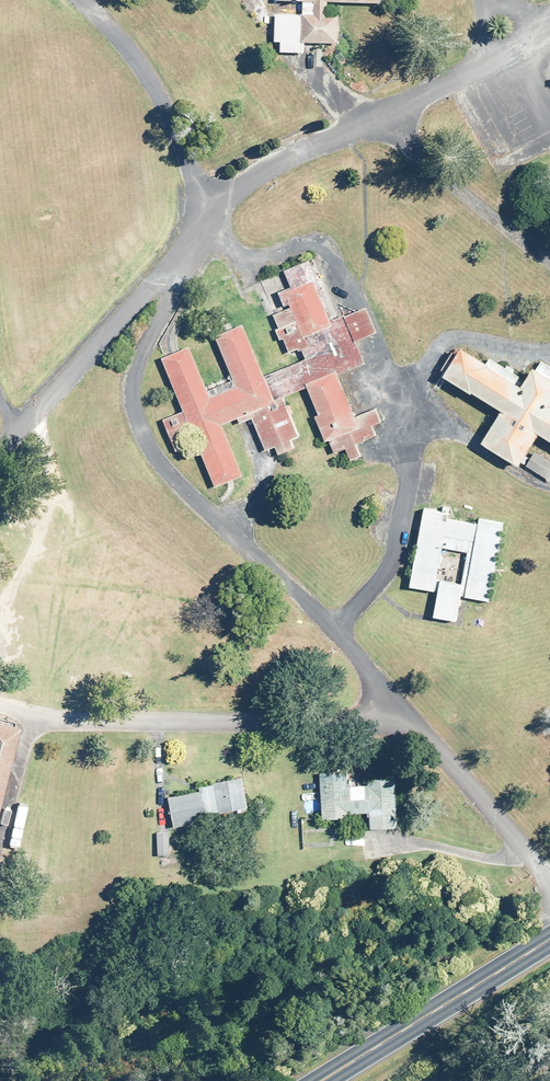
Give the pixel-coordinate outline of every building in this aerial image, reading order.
[(278,3),(304,3),(304,14),(277,14),(277,54),(306,55),(306,45),(323,45),(341,45),(342,16),(330,16),(331,5),(397,5),(397,0),(278,0),(278,3)] [(243,476),(222,425),(237,418),(240,424),(250,420),(263,452),(274,448),(276,454),(293,447),(290,442),(297,439),(281,399),(306,389),(317,416),(314,417),(325,443),(328,442),(332,453),(345,448),(350,460),(359,456),(354,445),(375,436),(371,427),(381,423),(375,408),(354,416),(337,375),(364,364),(356,343),(376,335),(364,307),(336,318),(312,262),(284,273),(290,288),(278,293),(285,310),(272,316),(277,328),(272,330),(277,341),(282,339),(288,355),(298,351),(301,350),(305,360),(303,360),(263,377),(241,325),(213,336),(232,382),(207,392),(188,347),(162,357),(184,410),(161,420),(174,451),(197,442),(216,487),(243,476)] [(500,412),(480,443),(518,467),(539,435),(549,442),(549,407),(549,406),(549,405),(549,367),(542,361),(536,371),(533,369),(520,389),(515,386),(520,379),(489,359),(484,366),(461,350),(443,377),(472,395),(473,394),(500,412)] [(526,466),(549,482),(549,463),(534,452),(526,466)] [(424,508),(410,586),(435,591),(431,613),(431,617),(455,621),(456,617),(460,595),(488,600),(502,522),(478,518),(477,524),(447,518),(448,513),(438,511),(424,508)] [(21,727),(15,726),(15,723),(0,719),(0,811),(21,727)] [(319,775),(322,820),(349,819),(349,816),(368,815),(369,830),(398,828),(395,777),(347,779),(347,773),(319,775)] [(199,792),(168,797),(173,826),(207,820),(206,815),(247,809),(243,778),(214,783),(214,785),(198,788),(199,792)] [(156,833),(157,856),(169,855),(168,833),(156,833)]
